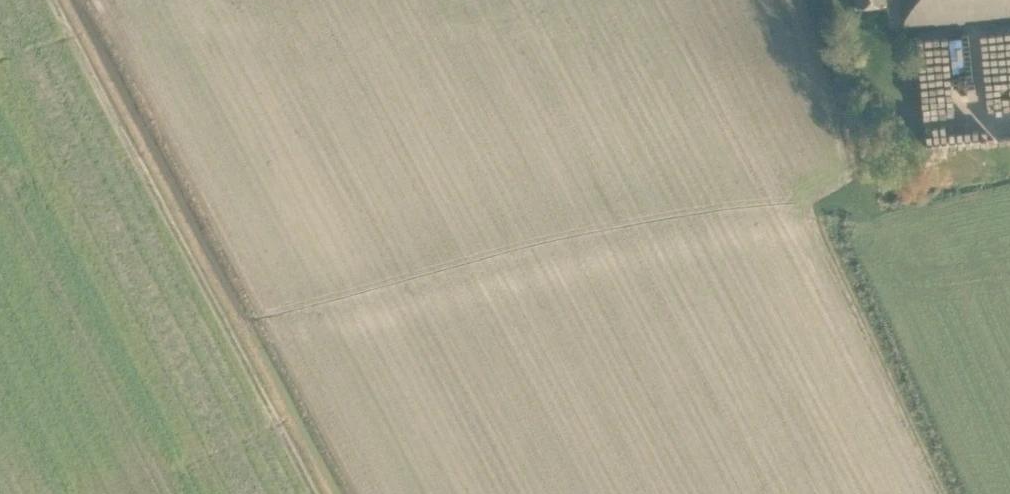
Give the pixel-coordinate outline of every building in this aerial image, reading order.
[(906,25),(1009,17),(1009,0),(904,0),(906,25)]
